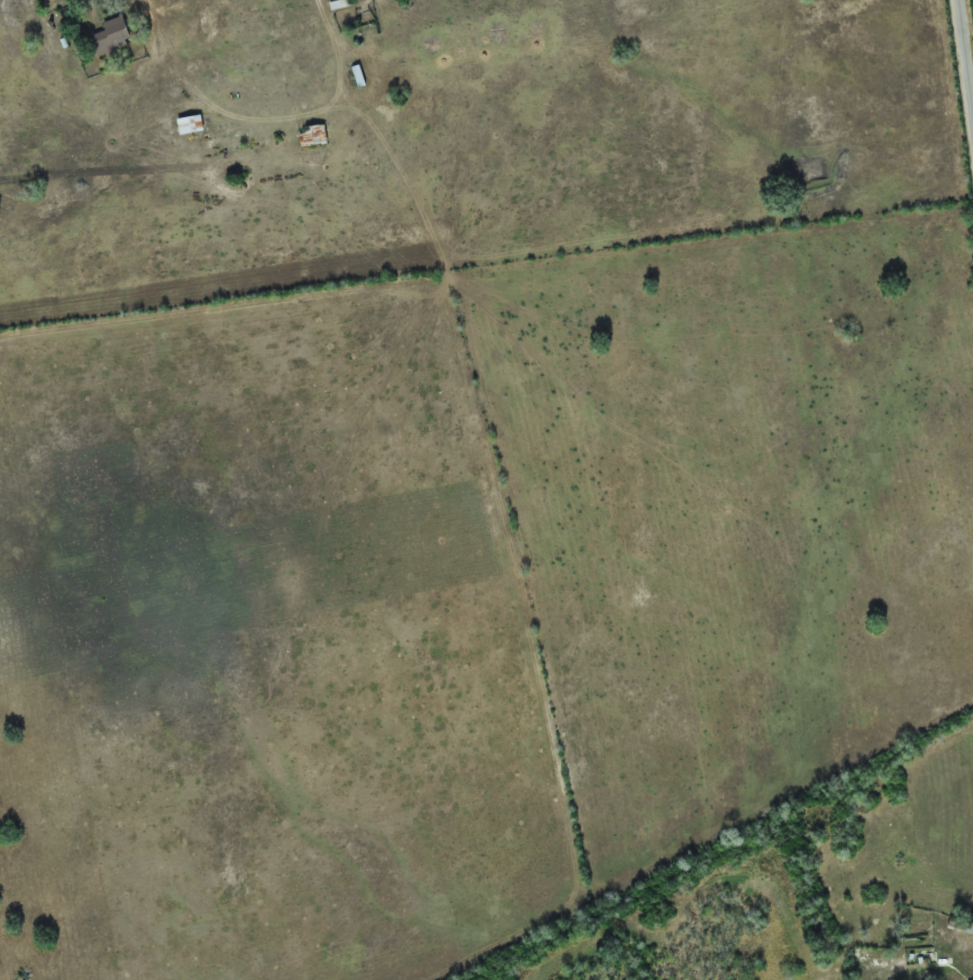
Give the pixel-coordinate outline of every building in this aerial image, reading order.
[(102,22),(105,31),(92,35),(99,56),(131,46),(123,16),(102,22)] [(365,84),(359,65),(352,67),(358,86),(365,84)] [(203,131),(201,115),(177,118),(179,134),(203,131)] [(301,144),(326,144),(326,127),(301,127),(301,144)]
